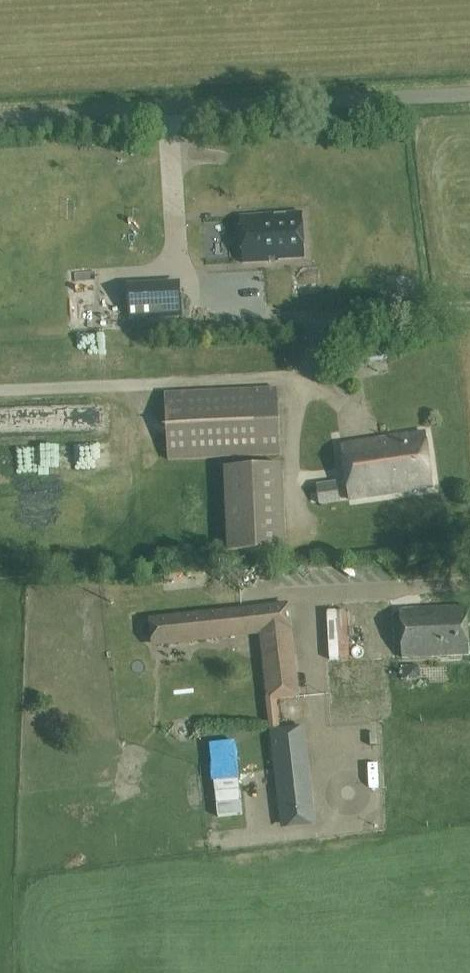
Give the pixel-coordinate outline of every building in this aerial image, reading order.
[(304,257),(302,215),(242,218),(244,262),(278,260),(278,258),(304,257)] [(154,285),(130,287),(130,302),(131,317),(132,317),(156,316),(177,315),(180,315),(179,299),(178,284),(154,285)] [(177,315),(132,317),(133,330),(178,328),(177,315)] [(349,370),(372,366),(372,363),(388,360),(385,343),(367,347),(366,341),(349,344),(350,349),(345,350),(349,370)] [(167,461),(281,457),(277,388),(163,393),(167,461)] [(97,418),(99,400),(76,398),(74,416),(97,418)] [(57,420),(57,405),(41,404),(41,420),(57,420)] [(350,499),(432,489),(425,434),(343,444),(350,499)] [(282,465),(223,468),(228,553),(285,550),(282,465)] [(337,483),(317,486),(320,504),(339,501),(337,483)] [(167,586),(187,580),(183,569),(164,575),(167,586)] [(149,618),(152,648),(259,636),(292,632),(289,603),(149,618)] [(335,607),(325,607),(326,658),(362,657),(362,641),(352,642),(352,626),(336,627),(335,607)] [(469,656),(468,608),(400,610),(402,658),(469,656)] [(262,660),(267,700),(300,695),(295,656),(262,660)] [(401,665),(401,678),(419,677),(418,664),(401,665)] [(302,725),(271,729),(282,827),(312,824),(302,725)] [(209,743),(217,817),(241,814),(234,741),(209,743)]
